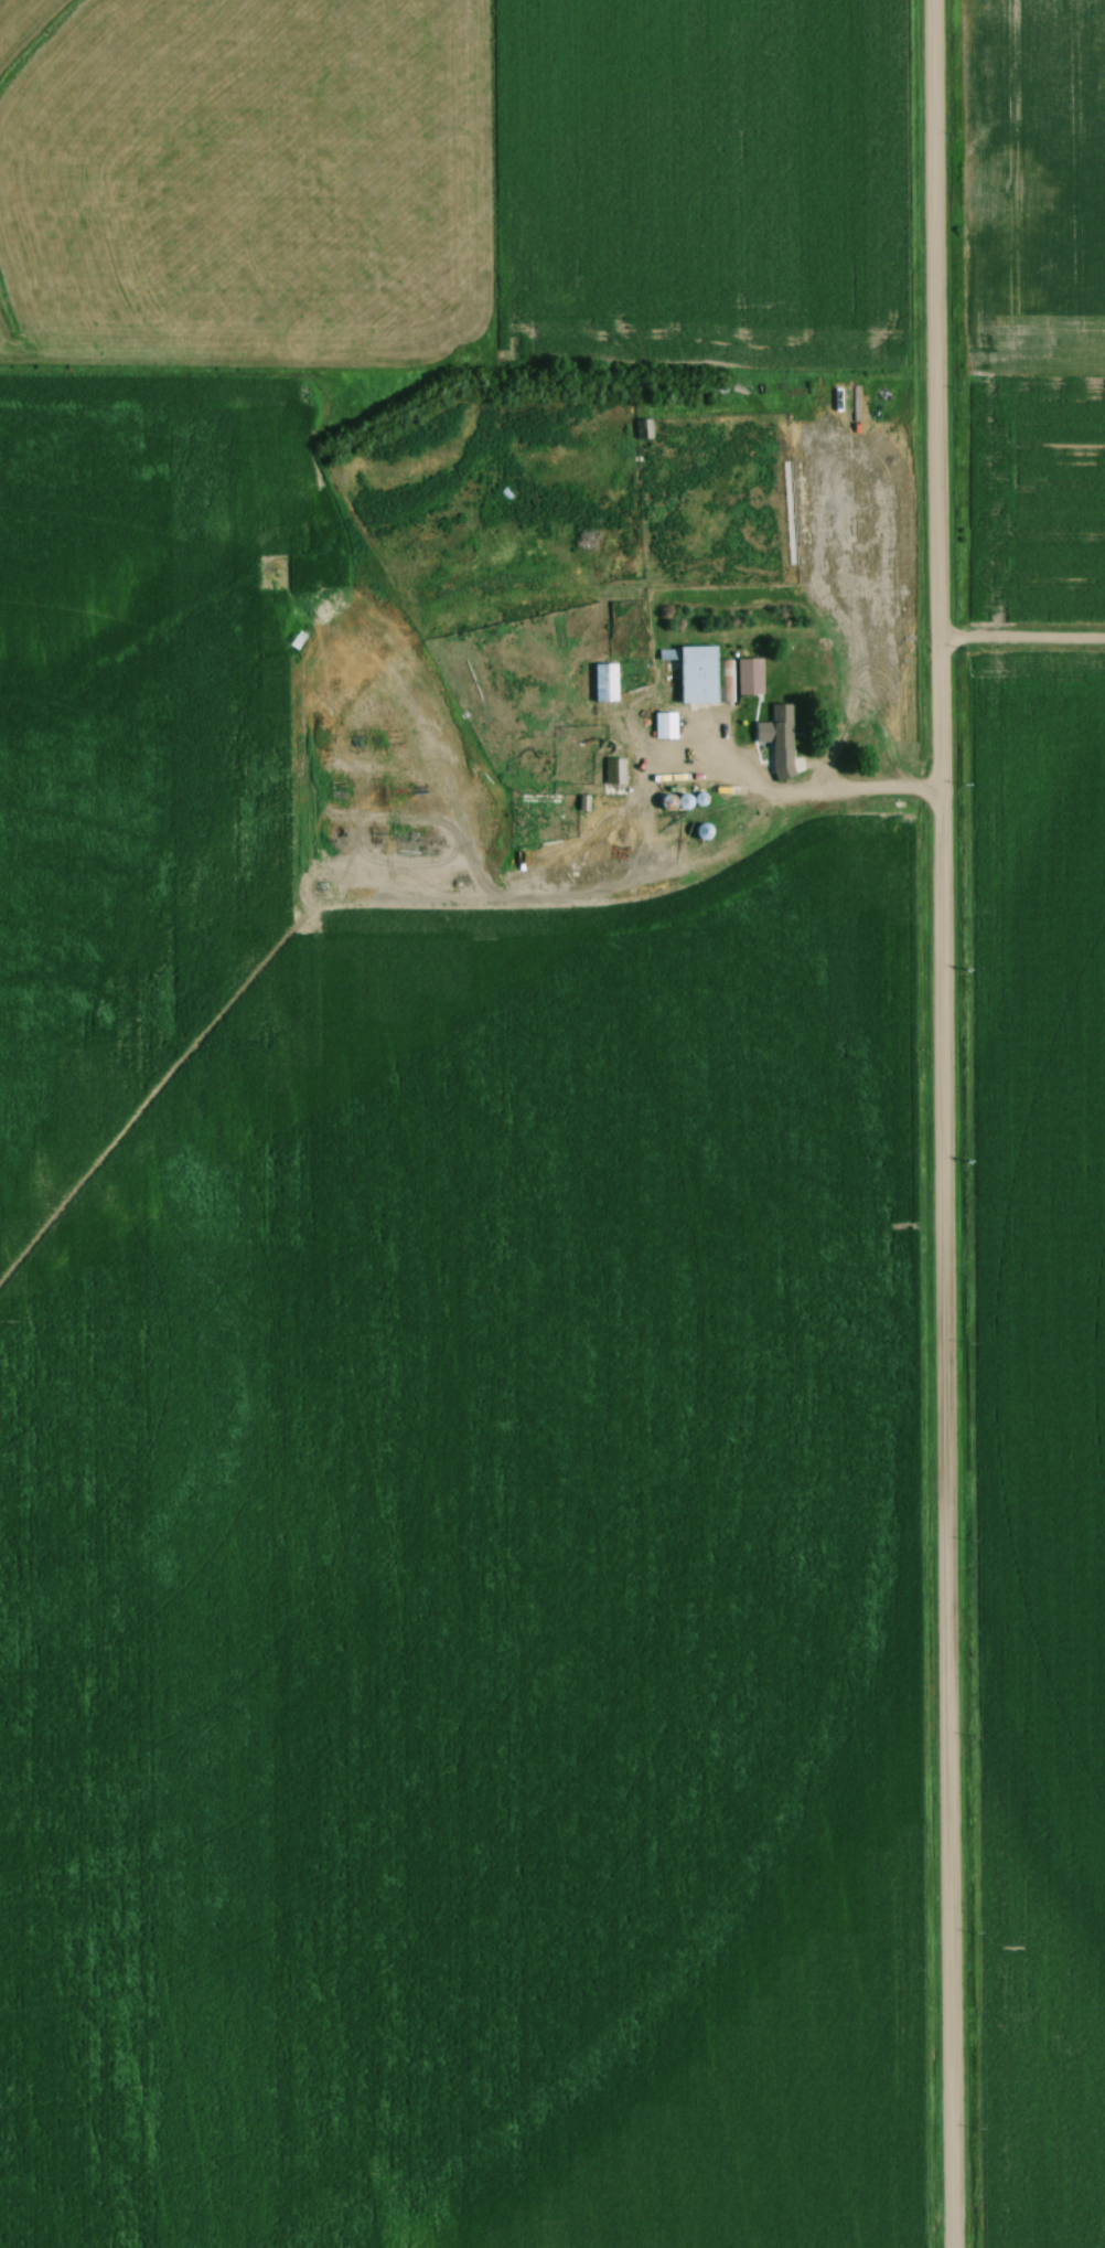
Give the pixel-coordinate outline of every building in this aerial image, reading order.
[(653,437),(653,418),(636,419),(636,438),(653,437)] [(681,702),(720,702),(719,646),(681,646),(681,702)] [(763,658),(739,658),(739,694),(763,694),(763,658)] [(618,663),(596,663),(596,701),(618,701),(618,663)] [(792,704),(772,704),(773,736),(763,736),(763,748),(773,748),(773,780),(793,779),(792,704)] [(655,739),(676,739),(676,712),(655,712),(655,739)] [(605,783),(624,783),(624,758),(605,758),(605,783)]
